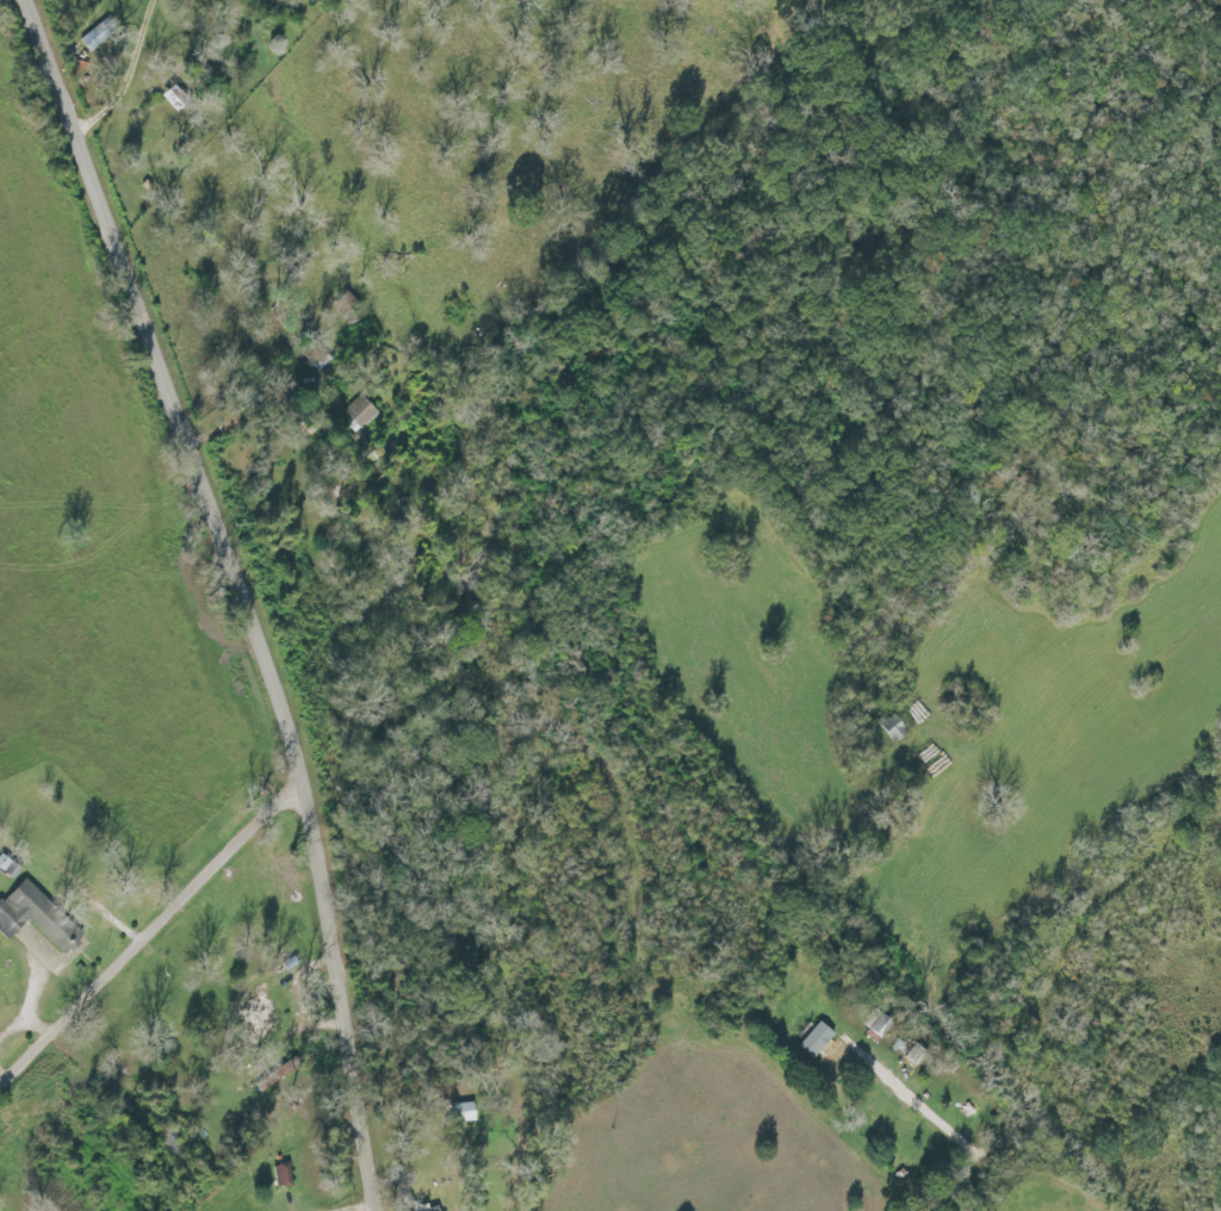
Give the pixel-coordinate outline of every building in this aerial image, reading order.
[(372,422),(362,399),(338,410),(348,433),(372,422)] [(887,747),(904,737),(892,718),(875,729),(887,747)] [(0,879),(0,925),(14,909),(49,944),(54,938),(57,942),(67,933),(63,930),(69,925),(11,868),(0,879)] [(808,1062),(831,1040),(816,1024),(793,1046),(808,1062)] [(468,1105),(447,1107),(449,1126),(470,1124),(468,1105)] [(272,1192),(289,1188),(285,1165),(268,1168),(272,1192)]
